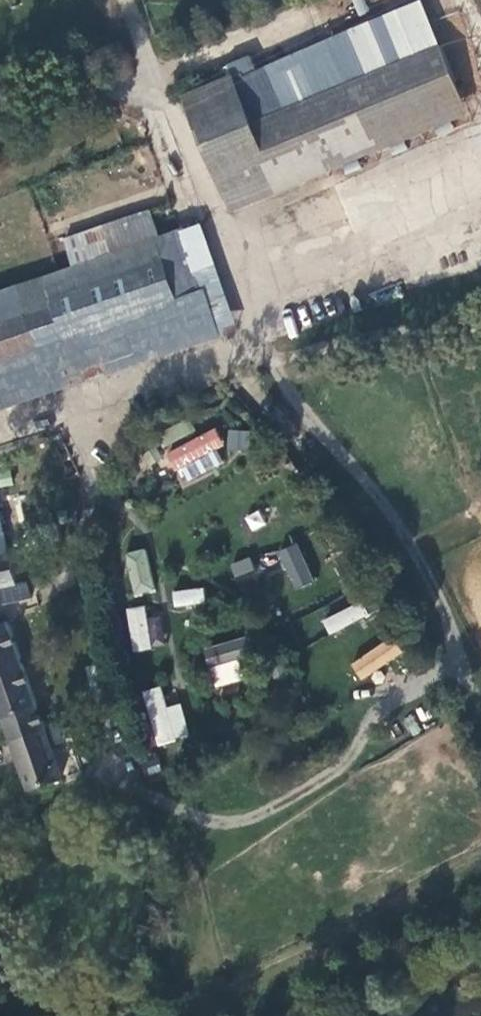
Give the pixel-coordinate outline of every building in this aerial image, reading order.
[(229,59),(233,68),(189,87),(190,88),(194,98),(199,97),(238,190),(472,91),(433,0),(429,0),(268,68),(259,47),(229,59)] [(70,232),(79,259),(0,285),(0,397),(167,340),(170,348),(224,329),(187,222),(165,230),(156,203),(70,232)] [(178,483),(227,463),(213,429),(164,450),(178,483)] [(245,452),(247,431),(228,429),(226,451),(245,452)] [(24,579),(6,507),(5,507),(0,484),(0,584),(24,579)] [(250,531),(265,525),(259,510),(244,516),(250,531)] [(295,542),(275,553),(294,590),(314,580),(295,542)] [(132,596),(155,591),(145,548),(123,553),(132,596)] [(246,555),(227,566),(236,580),(254,569),(246,555)] [(203,587),(171,591),(173,606),(204,603),(203,587)] [(321,618),(327,634),(369,618),(363,603),(321,618)] [(144,605),(125,608),(133,652),(152,649),(144,605)] [(10,619),(0,622),(0,703),(31,785),(63,774),(10,619)] [(65,639),(65,619),(55,619),(54,639),(65,639)] [(391,636),(348,664),(359,680),(402,653),(391,636)] [(246,641),(209,640),(208,685),(245,686),(246,641)] [(143,690),(153,745),(188,738),(181,703),(165,706),(161,687),(143,690)]
